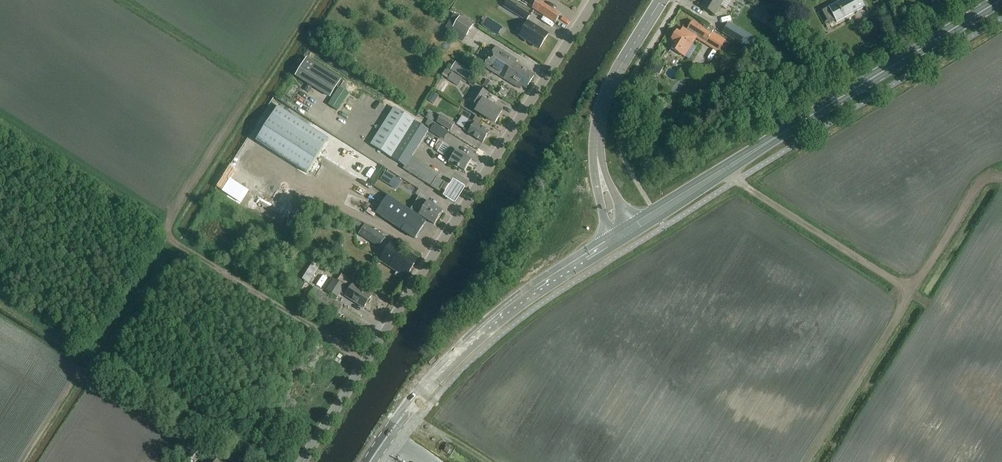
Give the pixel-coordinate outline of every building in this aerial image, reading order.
[(530,15),(516,6),(516,5),(508,0),(507,0),(503,8),(526,22),(530,15)] [(555,23),(560,15),(538,0),(533,9),(555,23)] [(701,7),(715,16),(725,0),(705,0),(701,7)] [(837,23),(865,8),(861,0),(846,0),(830,9),(837,23)] [(768,12),(764,17),(774,24),(777,19),(768,12)] [(460,17),(453,28),(466,37),(473,26),(460,17)] [(503,28),(488,18),(482,26),(497,36),(503,28)] [(674,44),(671,49),(685,57),(697,37),(720,51),(726,42),(712,33),(714,31),(708,27),(705,32),(702,30),(703,28),(693,21),(687,31),(683,28),(680,33),(677,31),(672,40),(673,40),(672,42),(674,44)] [(539,50),(548,35),(528,22),(519,37),(539,50)] [(729,23),(723,33),(748,49),(754,39),(729,23)] [(515,65),(518,61),(496,47),(492,53),(487,50),(483,57),(488,60),(483,67),(505,80),(515,65)] [(331,99),(342,81),(307,60),(296,78),(331,99)] [(468,81),(472,74),(455,63),(451,70),(468,81)] [(534,77),(515,65),(505,80),(520,89),(522,86),(526,89),(534,77)] [(447,81),(457,87),(461,80),(451,74),(447,81)] [(487,80),(483,86),(488,90),(492,83),(487,80)] [(469,102),(479,107),(476,111),(495,123),(502,112),(488,104),(485,102),(483,101),(488,94),(478,88),(469,102)] [(307,174),(329,140),(278,108),(256,142),(307,174)] [(438,191),(442,184),(436,180),(438,178),(437,173),(412,157),(429,131),(395,109),(371,146),(392,159),(405,167),(403,169),(438,191)] [(450,132),(455,124),(441,115),(436,123),(450,132)] [(475,117),(472,121),(478,125),(481,121),(475,117)] [(474,124),(469,121),(463,130),(469,133),(468,134),(483,143),(489,132),(474,123),(474,124)] [(443,140),(448,132),(434,124),(429,132),(443,140)] [(456,152),(450,148),(444,157),(450,160),(449,163),(458,169),(459,168),(464,172),(472,160),(456,151),(456,152)] [(390,186),(394,178),(385,172),(380,181),(390,186)] [(426,222),(387,197),(376,213),(415,239),(426,222)] [(435,225),(443,212),(428,202),(419,216),(435,225)] [(378,248),(385,238),(365,225),(358,235),(378,248)] [(415,265),(406,259),(409,253),(392,242),(385,253),(383,252),(378,259),(380,260),(397,272),(395,276),(402,281),(405,277),(407,278),(415,265)] [(349,292),(344,289),(346,286),(335,280),(328,291),(339,298),(342,293),(347,296),(346,297),(365,309),(374,295),(355,283),(349,292)] [(334,320),(343,306),(315,288),(306,302),(334,320)] [(189,440),(183,450),(193,457),(199,447),(189,440)]
